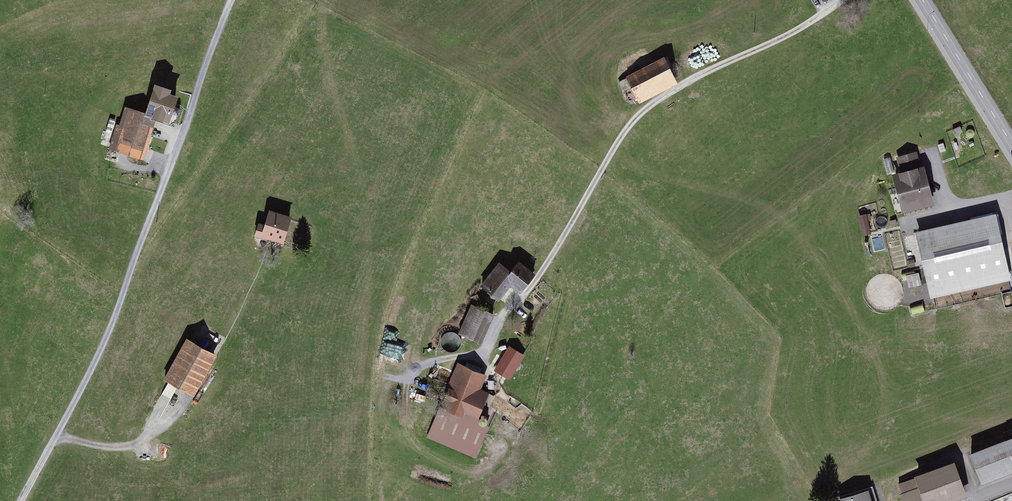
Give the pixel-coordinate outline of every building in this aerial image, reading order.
[(663,61),(624,81),(637,105),(676,85),(663,61)] [(170,90),(155,85),(144,117),(154,120),(169,125),(178,100),(168,96),(170,90)] [(144,117),(123,111),(111,150),(142,159),(154,120),(144,117)] [(900,174),(892,177),(902,216),(939,206),(929,167),(924,168),(920,152),(896,158),(900,174)] [(292,216),(268,209),(264,224),(257,222),(253,234),(283,243),(292,216)] [(866,214),(858,216),(863,236),(871,234),(866,214)] [(994,216),(916,232),(930,298),(1008,281),(994,216)] [(503,261),(482,287),(501,302),(514,286),(522,292),(538,273),(521,260),(514,269),(503,261)] [(483,344),(498,313),(473,302),(459,333),(483,344)] [(220,353),(189,338),(166,385),(197,400),(220,353)] [(511,346),(495,371),(497,372),(512,381),(527,356),(511,346)] [(440,408),(427,438),(476,459),(491,425),(480,420),(486,406),(490,407),(491,406),(496,395),(483,390),(486,382),(490,374),(459,361),(445,396),(456,401),(451,412),(440,408)] [(972,453),(984,485),(1011,474),(1011,438),(972,453)] [(900,485),(906,500),(952,500),(972,494),(960,462),(900,485)] [(841,498),(842,500),(877,500),(874,490),(841,498)]
